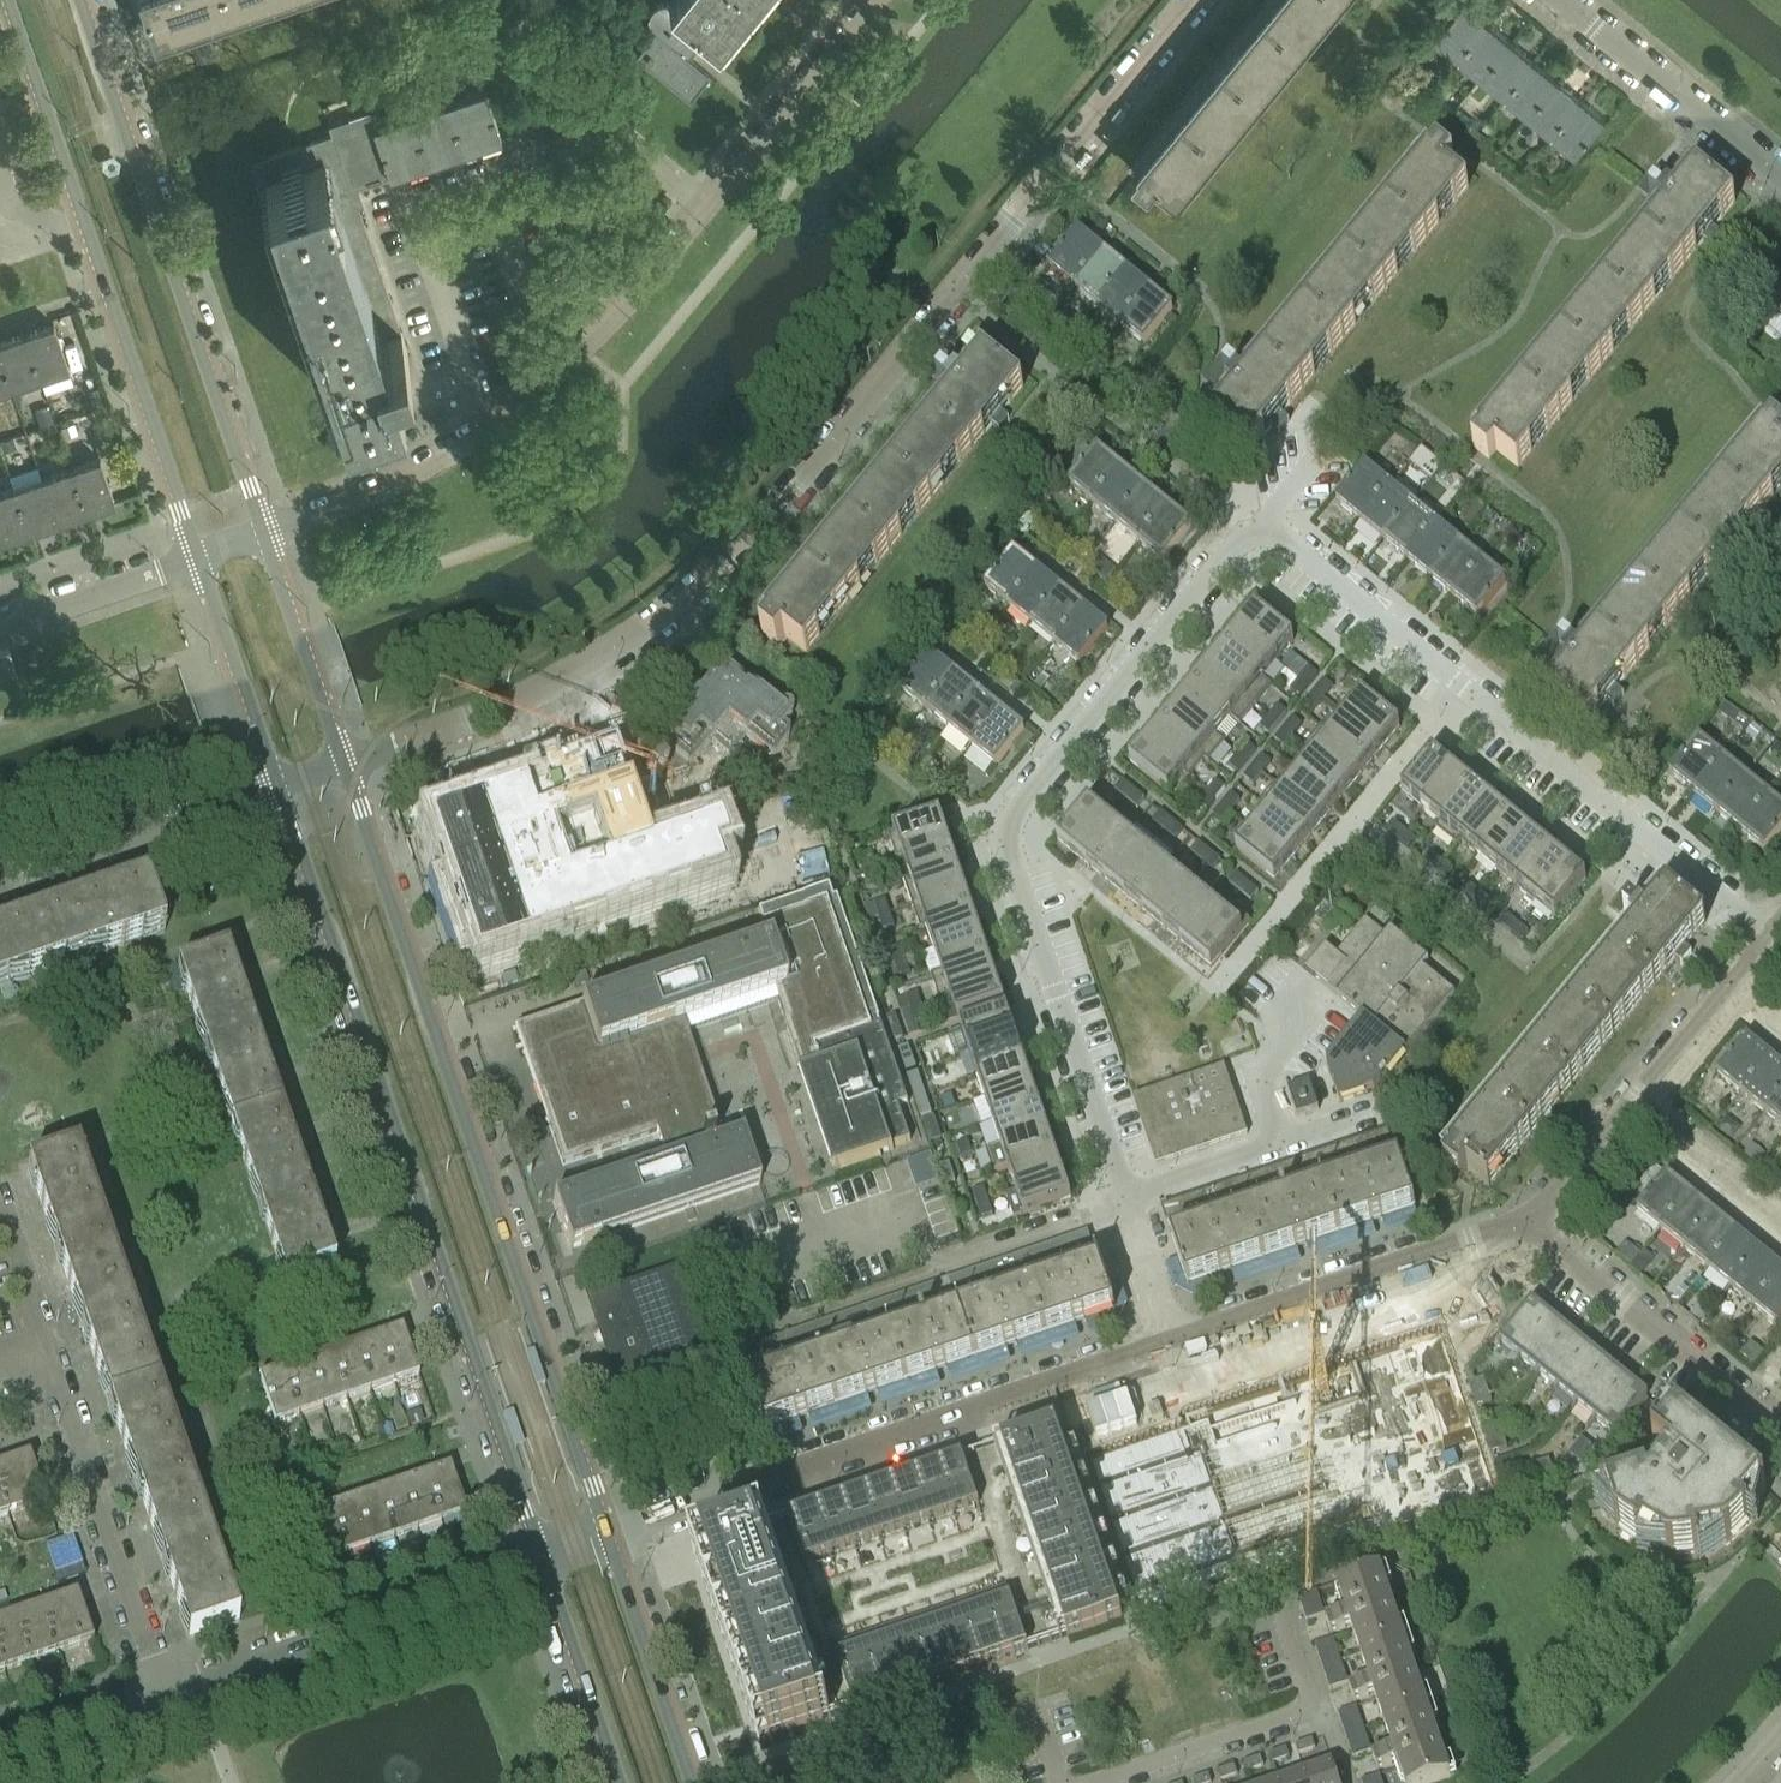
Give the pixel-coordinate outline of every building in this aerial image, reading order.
[(155,35),(186,25),(189,33),(204,28),(201,20),(258,0),(143,0),(155,35)] [(669,3),(663,3),(654,8),(650,16),(649,21),(652,30),(654,33),(636,54),(690,99),(710,74),(689,57),(707,36),(717,44),(753,0),(672,0),(669,3)] [(1341,0),(1276,0),(1143,163),(1144,164),(1137,173),(1153,186),(1160,177),(1182,194),(1341,0)] [(1437,39),(1460,58),(1489,23),(1465,3),(1437,39)] [(1512,41),(1489,23),(1460,58),(1483,77),(1512,41)] [(1536,61),(1512,41),(1483,77),(1507,96),(1536,61)] [(1560,80),(1536,61),(1507,96),(1531,116),(1560,80)] [(1583,99),(1560,80),(1531,116),(1554,135),(1583,99)] [(465,98),(449,103),(465,152),(475,148),(477,154),(486,152),(484,145),(502,139),(485,90),(465,97),(465,98)] [(1606,118),(1583,99),(1554,135),(1577,154),(1606,118)] [(429,110),(413,116),(429,164),(439,160),(441,167),(449,164),(447,158),(465,152),(449,103),(449,102),(428,109),(429,110)] [(1459,107),(1453,114),(1475,132),(1481,125),(1459,107)] [(377,128),(371,111),(329,126),(332,134),(334,134),(351,184),(380,174),(382,178),(390,175),(391,177),(393,176),(377,128)] [(392,123),(377,128),(393,176),(402,173),(404,179),(413,177),(411,170),(429,164),(413,116),(412,115),(392,122),(392,123)] [(408,351),(351,184),(334,134),(332,134),(331,135),(252,162),(320,362),(326,360),(343,409),(401,389),(390,357),(408,351)] [(1238,378),(1230,371),(1230,372),(1220,364),(1219,366),(1220,366),(1208,381),(1218,389),(1217,391),(1218,391),(1223,386),(1234,395),(1212,422),(1251,454),(1272,428),(1279,434),(1289,422),(1282,416),(1467,189),(1446,171),(1453,162),(1438,149),(1430,159),(1428,157),(1244,383),(1238,378)] [(118,164),(117,158),(113,154),(107,158),(106,163),(110,167),(118,164)] [(1658,207),(1663,212),(1479,437),(1480,439),(1473,448),(1489,461),(1496,452),(1518,469),(1703,242),(1710,248),(1720,236),(1713,230),(1734,205),(1695,173),(1673,200),(1662,190),(1666,185),(1665,184),(1664,186),(1654,177),(1642,192),(1641,191),(1640,192),(1650,200),(1649,201),(1657,207),(1658,207)] [(1049,267),(1073,287),(1102,251),(1078,232),(1049,267)] [(1125,271),(1102,251),(1073,287),(1096,306),(1125,271)] [(1125,271),(1096,306),(1120,325),(1149,290),(1125,271)] [(1172,309),(1149,290),(1120,325),(1143,344),(1172,309)] [(1780,321),(1780,301),(1771,313),(1780,321)] [(54,324),(25,334),(40,377),(69,367),(54,324)] [(0,343),(0,352),(12,387),(40,377),(25,334),(0,343)] [(12,387),(0,352),(0,391),(12,387)] [(952,396),(767,622),(769,623),(761,632),(777,645),(785,636),(806,653),(992,426),(999,432),(1009,420),(1002,414),(1023,389),(984,357),(961,384),(950,375),(955,369),(954,368),(952,370),(943,362),(931,376),(930,376),(929,377),(946,392),(946,391),(952,396)] [(99,387),(89,390),(96,408),(105,405),(99,387)] [(50,406),(37,411),(42,427),(56,423),(50,406)] [(75,422),(63,426),(67,437),(79,433),(75,422)] [(1780,488),(1780,446),(1780,445),(1780,430),(1772,423),(1765,432),(1763,431),(1578,657),(1572,652),(1573,652),(1565,645),(1565,646),(1555,638),(1554,639),(1555,640),(1543,654),(1553,662),(1552,664),(1553,665),(1557,659),(1568,669),(1546,696),(1585,728),(1606,702),(1613,708),(1623,696),(1616,690),(1780,488)] [(15,439),(3,443),(6,451),(17,447),(15,439)] [(1079,442),(1063,463),(1066,465),(1074,472),(1091,450),(1083,444),(1079,442)] [(1068,485),(1092,504),(1121,469),(1097,449),(1068,485)] [(100,458),(71,468),(86,511),(115,501),(100,458)] [(1336,502),(1359,521),(1388,485),(1365,467),(1336,502)] [(71,468),(43,478),(58,521),(86,511),(71,468)] [(1144,488),(1121,469),(1092,504),(1115,523),(1144,488)] [(43,478),(15,487),(30,531),(58,521),(43,478)] [(1388,485),(1359,521),(1382,540),(1411,504),(1388,485)] [(0,493),(0,540),(0,541),(30,531),(15,487),(0,493)] [(1167,507),(1144,488),(1115,523),(1138,542),(1167,507)] [(1411,504),(1382,540),(1406,559),(1435,524),(1411,504)] [(1191,526),(1167,507),(1138,542),(1162,562),(1191,526)] [(1435,524),(1406,559),(1429,578),(1458,543),(1435,524)] [(1458,543),(1429,578),(1453,597),(1482,562),(1458,543)] [(984,587),(1008,606),(1037,571),(1013,552),(984,587)] [(1482,562),(1453,597),(1476,617),(1505,581),(1482,562)] [(1060,590),(1037,571),(1008,606),(1032,625),(1060,590)] [(1084,609),(1060,590),(1032,625),(1055,644),(1084,609)] [(1108,628),(1084,609),(1055,644),(1079,664),(1108,628)] [(1295,641),(1269,620),(1255,610),(1240,629),(1279,660),(1295,641)] [(1279,660),(1240,629),(1224,648),(1263,679),(1279,660)] [(0,651),(0,680),(18,674),(9,647),(0,651)] [(1272,687),(1263,679),(1224,648),(1208,667),(1256,706),(1272,687)] [(901,689),(925,709),(954,673),(930,654),(901,689)] [(1256,706),(1208,667),(1193,686),(1232,717),(1240,725),(1256,706)] [(1309,686),(1318,675),(1308,667),(1299,678),(1309,686)] [(672,723),(670,722),(669,721),(668,721),(667,721),(666,721),(664,721),(662,723),(661,724),(660,726),(660,727),(660,728),(660,729),(660,730),(661,731),(661,732),(671,740),(666,746),(660,748),(644,767),(659,780),(688,770),(711,743),(729,758),(744,739),(771,761),(787,742),(788,733),(783,729),(790,720),(791,719),(791,718),(791,717),(791,716),(791,715),(791,714),(791,713),(790,712),(789,711),(788,710),(785,709),(784,709),(782,709),(780,711),(778,713),(751,691),(749,693),(720,670),(697,699),(694,697),(672,723)] [(977,693),(954,673),(925,709),(948,728),(977,693)] [(1299,697),(1309,686),(1299,678),(1290,689),(1299,697)] [(1323,698),(1332,687),(1323,679),(1314,691),(1323,698)] [(1232,717),(1193,686),(1177,705),(1216,736),(1232,717)] [(1314,709),(1323,698),(1314,691),(1305,702),(1314,709)] [(1399,727),(1386,717),(1356,692),(1340,712),(1345,716),(1383,747),(1399,727)] [(1000,711),(977,693),(948,728),(971,747),(1000,711)] [(1216,736),(1177,705),(1161,725),(1205,760),(1209,763),(1225,744),(1216,736)] [(1277,724),(1286,713),(1277,705),(1268,716),(1277,724)] [(1024,731),(1000,711),(971,747),(995,766),(1024,731)] [(1268,735),(1277,724),(1268,716),(1259,728),(1268,735)] [(1383,747),(1345,716),(1329,735),(1368,767),(1383,747)] [(1292,736),(1301,725),(1292,717),(1283,728),(1292,736)] [(642,729),(635,722),(634,722),(633,722),(632,722),(631,722),(630,722),(630,723),(630,724),(630,725),(637,746),(645,735),(642,729)] [(1205,760),(1161,725),(1146,743),(1184,775),(1189,779),(1205,760)] [(1283,747),(1292,736),(1283,728),(1274,740),(1283,747)] [(1368,767),(1329,735),(1320,728),(1305,747),(1314,755),(1352,785),(1368,767)] [(901,739),(895,748),(904,755),(911,747),(901,739)] [(1669,774),(1693,794),(1722,758),(1698,739),(1669,774)] [(1184,775),(1146,743),(1130,763),(1168,794),(1184,775)] [(1246,762),(1255,751),(1246,743),(1237,754),(1246,762)] [(450,856),(439,859),(475,966),(772,865),(763,840),(780,834),(772,810),(648,852),(614,751),(541,776),(546,791),(506,805),(505,802),(485,808),(486,812),(440,827),(450,856)] [(1237,773),(1246,762),(1237,754),(1228,765),(1237,773)] [(1420,808),(1452,770),(1432,754),(1422,767),(1401,792),(1420,808)] [(1261,774),(1271,763),(1261,755),(1252,766),(1261,774)] [(1352,785),(1314,755),(1298,773),(1337,805),(1352,785)] [(1722,758),(1693,794),(1716,813),(1745,778),(1722,758)] [(929,760),(922,769),(931,776),(938,767),(929,760)] [(1252,785),(1261,774),(1252,766),(1243,777),(1252,785)] [(1337,805),(1298,773),(1289,766),(1274,785),(1321,823),(1337,805)] [(1439,824),(1470,785),(1452,770),(1420,808),(1439,824)] [(1745,778),(1716,813),(1739,832),(1768,797),(1745,778)] [(1125,798),(1132,789),(1121,780),(1114,789),(1125,798)] [(1215,800),(1224,788),(1215,781),(1206,792),(1215,800)] [(1321,823),(1274,785),(1258,804),(1267,812),(1306,842),(1321,823)] [(1458,839),(1489,801),(1470,785),(1439,824),(1435,829),(1454,844),(1458,839)] [(1136,807),(1144,798),(1132,789),(1125,798),(1136,807)] [(1206,811),(1215,800),(1206,792),(1197,803),(1206,811)] [(1230,812),(1239,800),(1230,793),(1221,804),(1230,812)] [(1739,832),(1763,851),(1780,830),(1780,807),(1768,797),(1739,832)] [(1477,855),(1509,817),(1489,801),(1458,839),(1477,855)] [(1077,858),(1108,820),(1088,804),(1057,842),(1077,858)] [(1221,823),(1230,812),(1221,804),(1212,815),(1221,823)] [(1164,830),(1171,821),(1160,811),(1152,821),(1164,830)] [(1306,842),(1267,812),(1252,830),(1290,861),(1306,842)] [(948,840),(941,817),(888,835),(896,859),(902,856),(948,840)] [(1497,871),(1528,833),(1509,817),(1477,855),(1497,871)] [(1096,873),(1127,835),(1108,820),(1077,858),(1096,873)] [(1175,839),(1182,830),(1171,821),(1164,830),(1175,839)] [(1403,830),(1392,821),(1385,830),(1396,839),(1403,830)] [(1290,861),(1252,830),(1236,850),(1274,881),(1290,861)] [(1407,849),(1415,839),(1403,830),(1396,839),(1407,849)] [(1516,886),(1547,848),(1528,833),(1497,871),(1516,886)] [(1115,889),(1146,851),(1127,835),(1096,873),(1115,889)] [(956,864),(953,853),(948,840),(902,856),(910,880),(956,864)] [(1201,861),(1209,851),(1198,842),(1190,852),(1201,861)] [(1535,902),(1566,864),(1547,848),(1516,886),(1535,902)] [(1134,905),(1165,867),(1146,851),(1115,889),(1134,905)] [(1220,861),(1209,851),(1201,861),(1213,870),(1220,861)] [(1441,861),(1430,852),(1423,861),(1434,870),(1441,861)] [(874,867),(869,853),(858,857),(862,871),(874,867)] [(1453,870),(1441,861),(1434,870),(1445,880),(1453,870)] [(965,887),(961,876),(956,864),(910,880),(904,882),(912,906),(965,887)] [(1555,918),(1579,888),(1586,880),(1566,864),(1535,902),(1555,918)] [(878,881),(874,867),(862,871),(867,884),(878,881)] [(1153,921),(1184,882),(1165,867),(1134,905),(1153,921)] [(1239,892),(1247,883),(1236,874),(1228,883),(1239,892)] [(147,881),(67,909),(84,959),(164,932),(147,881)] [(1171,935),(1203,897),(1184,882),(1153,921),(1171,935)] [(1251,901),(1258,892),(1247,883),(1239,892),(1251,901)] [(1479,892),(1468,883),(1461,892),(1472,901),(1479,892)] [(898,1106),(908,1103),(838,898),(834,900),(830,887),(759,911),(770,942),(535,1022),(541,1040),(525,1057),(565,1175),(660,1143),(666,1160),(553,1199),(570,1249),(759,1185),(742,1134),(723,1141),(686,1034),(778,1002),(802,1071),(799,1072),(833,1171),(893,1150),(892,1147),(910,1141),(898,1106)] [(973,911),(971,906),(965,887),(912,906),(920,929),(926,927),(973,911)] [(1191,951),(1229,904),(1210,889),(1203,897),(1171,935),(1191,951)] [(1623,916),(1637,927),(1450,1155),(1451,1157),(1444,1166),(1460,1179),(1467,1170),(1489,1187),(1674,960),(1681,966),(1691,954),(1684,948),(1705,922),(1666,890),(1644,918),(1630,907),(1632,905),(1622,897),(1612,909),(1622,917),(1623,916)] [(1491,901),(1479,892),(1472,901),(1483,911),(1491,901)] [(885,900),(874,904),(878,918),(890,914),(885,900)] [(1217,960),(1242,929),(1249,921),(1229,904),(1191,951),(1211,968),(1217,960)] [(1367,916),(1383,928),(1390,919),(1375,907),(1367,916)] [(0,931),(0,962),(8,985),(84,959),(67,909),(0,931)] [(981,934),(973,911),(926,927),(934,950),(981,934)] [(894,927),(890,914),(878,918),(883,931),(894,927)] [(1517,923),(1506,914),(1499,923),(1510,932),(1517,923)] [(1454,992),(1422,967),(1428,959),(1390,929),(1384,936),(1365,919),(1317,980),(1363,1017),(1406,1053),(1454,992)] [(1521,942),(1529,932),(1517,923),(1510,932),(1521,942)] [(989,958),(987,952),(981,934),(934,950),(942,974),(989,958)] [(906,960),(901,946),(890,950),(894,964),(906,960)] [(177,968),(204,1047),(254,1030),(227,951),(177,968)] [(950,997),(997,981),(989,958),(942,974),(936,976),(944,999),(950,997)] [(910,974),(906,960),(894,964),(899,978),(910,974)] [(1005,1005),(997,981),(950,997),(958,1021),(1005,1005)] [(922,1006),(917,993),(906,997),(910,1010),(922,1006)] [(926,1020),(922,1006),(910,1010),(915,1024),(926,1020)] [(1015,1035),(1012,1025),(1007,1012),(960,1028),(969,1051),(1015,1035)] [(1374,1091),(1406,1053),(1363,1017),(1326,1062),(1340,1103),(1374,1091)] [(254,1030),(204,1047),(231,1126),(281,1109),(254,1030)] [(1023,1059),(1022,1054),(1015,1035),(969,1051),(977,1075),(1023,1059)] [(1717,1075),(1741,1094),(1770,1059),(1746,1039),(1717,1075)] [(940,1061),(936,1048),(924,1052),(929,1065),(940,1061)] [(1031,1082),(1027,1071),(1023,1059),(977,1075),(985,1098),(1031,1082)] [(1770,1059),(1741,1094),(1764,1113),(1780,1093),(1780,1068),(1770,1059)] [(945,1075),(940,1061),(929,1065),(934,1079),(945,1075)] [(1247,1135),(1224,1067),(1133,1098),(1156,1166),(1247,1135)] [(1039,1106),(1038,1101),(1031,1082),(985,1098),(993,1122),(1039,1106)] [(1318,1110),(1309,1083),(1306,1084),(1287,1090),(1297,1118),(1318,1110)] [(1764,1113),(1780,1127),(1780,1093),(1764,1113)] [(956,1108),(952,1094),(940,1098),(945,1112),(956,1108)] [(1047,1129),(1043,1117),(1039,1106),(993,1122),(1001,1145),(1047,1129)] [(281,1109),(231,1126),(257,1204),(308,1186),(281,1109)] [(934,1118),(924,1121),(932,1144),(941,1141),(934,1118)] [(1055,1153),(1051,1141),(1047,1129),(1001,1145),(1009,1169),(1055,1153)] [(1415,1209),(1387,1130),(1313,1155),(1340,1235),(1415,1209)] [(972,1154),(968,1141),(956,1144),(961,1158),(972,1154)] [(55,1248),(77,1241),(105,1231),(78,1151),(27,1168),(55,1248)] [(1063,1176),(1059,1164),(1055,1153),(1009,1169),(1017,1192),(1063,1176)] [(930,1154),(907,1162),(916,1188),(918,1188),(939,1180),(930,1154)] [(1237,1181),(1248,1214),(1264,1261),(1340,1235),(1313,1155),(1237,1181)] [(949,1163),(940,1167),(946,1185),(955,1182),(949,1163)] [(1666,1175),(1637,1211),(1661,1230),(1690,1195),(1666,1175)] [(1071,1200),(1063,1176),(1017,1192),(1025,1215),(1071,1200)] [(1264,1261),(1248,1214),(1237,1181),(1161,1207),(1188,1287),(1264,1261)] [(308,1186),(257,1204),(284,1282),(335,1265),(308,1186)] [(988,1201),(983,1187),(972,1191),(977,1205),(988,1201)] [(1713,1214),(1690,1195),(1661,1230),(1684,1249),(1713,1214)] [(993,1215),(988,1201),(977,1205),(981,1219),(993,1215)] [(1736,1233),(1713,1214),(1684,1249),(1707,1268),(1736,1233)] [(105,1231),(77,1241),(55,1248),(81,1326),(132,1309),(105,1231)] [(1115,1312),(1099,1265),(1087,1232),(1017,1256),(1045,1336),(1115,1312)] [(1759,1252),(1736,1233),(1707,1268),(1730,1287),(1759,1252)] [(1759,1252),(1730,1287),(1754,1306),(1780,1273),(1780,1270),(1759,1252)] [(1045,1336),(1017,1256),(949,1280),(976,1359),(1045,1336)] [(586,1295),(598,1330),(626,1411),(662,1399),(659,1390),(716,1371),(682,1272),(625,1291),(622,1283),(586,1295)] [(1754,1306),(1777,1326),(1780,1321),(1780,1273),(1754,1306)] [(949,1280),(880,1303),(908,1383),(976,1359),(949,1280)] [(1532,1301),(1497,1344),(1499,1346),(1501,1343),(1518,1357),(1516,1359),(1517,1360),(1552,1318),(1532,1301)] [(908,1383),(880,1303),(811,1327),(839,1406),(908,1383)] [(132,1309),(81,1326),(108,1404),(158,1387),(132,1309)] [(1186,1425),(1087,1459),(1140,1612),(1497,1490),(1455,1370),(1468,1366),(1505,1321),(1503,1320),(1491,1312),(1183,1418),(1186,1425)] [(1536,1376),(1571,1334),(1552,1318),(1517,1360),(1518,1361),(1520,1359),(1537,1372),(1535,1375),(1536,1376)] [(400,1329),(378,1337),(394,1383),(418,1375),(402,1327),(400,1328),(400,1329)] [(839,1406),(811,1327),(741,1351),(768,1430),(839,1406)] [(1555,1391),(1590,1349),(1571,1334),(1536,1376),(1537,1377),(1539,1374),(1556,1388),(1554,1390),(1555,1391)] [(377,1337),(355,1345),(371,1391),(394,1383),(378,1337),(376,1336),(377,1337)] [(353,1345),(331,1353),(347,1399),(371,1391),(355,1345),(353,1345)] [(1574,1407),(1609,1365),(1590,1349),(1555,1391),(1556,1392),(1558,1390),(1575,1403),(1573,1406),(1574,1407)] [(329,1354),(308,1361),(324,1407),(347,1399),(331,1353),(330,1352),(329,1353),(329,1354)] [(306,1361),(284,1369),(299,1416),(324,1407),(308,1361),(306,1361)] [(1593,1422),(1628,1381),(1609,1365),(1574,1407),(1575,1408),(1577,1405),(1594,1419),(1592,1421),(1593,1422)] [(274,1424),(299,1416),(284,1369),(283,1368),(282,1369),(282,1370),(260,1377),(260,1376),(258,1377),(274,1424)] [(1483,1378),(1468,1383),(1472,1395),(1487,1390),(1483,1378)] [(1613,1439),(1646,1399),(1648,1397),(1628,1381),(1593,1422),(1594,1423),(1596,1421),(1613,1434),(1611,1437),(1613,1439)] [(185,1465),(158,1387),(108,1404),(135,1482),(185,1465)] [(1487,1390),(1472,1395),(1476,1407),(1492,1402),(1487,1390)] [(1617,1525),(1616,1526),(1623,1533),(1629,1537),(1637,1543),(1642,1546),(1645,1541),(1668,1554),(1668,1555),(1674,1555),(1685,1555),(1691,1554),(1700,1553),(1699,1547),(1725,1542),(1726,1544),(1731,1539),(1736,1535),(1744,1527),(1749,1520),(1745,1517),(1765,1493),(1675,1419),(1653,1446),(1668,1458),(1647,1484),(1602,1499),(1603,1502),(1608,1501),(1617,1525)] [(1499,1424),(1484,1430),(1488,1442),(1503,1437),(1499,1424)] [(706,1548),(704,1548),(713,1573),(722,1601),(732,1630),(741,1658),(751,1686),(761,1714),(769,1739),(823,1721),(852,1711),(1028,1651),(1067,1637),(1122,1619),(1121,1616),(1113,1595),(1113,1593),(1104,1567),(1103,1564),(1094,1538),(1094,1536),(1085,1510),(1084,1508),(1075,1482),(1074,1480),(1065,1454),(1057,1428),(1003,1446),(998,1448),(965,1459),(963,1460),(936,1469),(912,1477),(887,1485),(863,1494),(838,1502),(813,1511),(787,1520),(758,1530),(706,1548)] [(733,1429),(718,1434),(721,1445),(737,1440),(733,1429)] [(1503,1437),(1488,1442),(1492,1454),(1507,1448),(1503,1437)] [(0,1471),(0,1518),(45,1503),(29,1455),(16,1460),(18,1465),(0,1471)] [(1548,1460),(1533,1465),(1537,1477),(1552,1472),(1548,1460)] [(212,1542),(185,1465),(135,1482),(161,1560),(184,1552),(212,1542)] [(448,1468),(426,1475),(442,1522),(466,1513),(450,1466),(448,1466),(448,1468)] [(1552,1472),(1537,1477),(1541,1489),(1556,1484),(1552,1472)] [(424,1476),(402,1483),(404,1488),(418,1530),(442,1522),(426,1475),(425,1474),(424,1475),(424,1476)] [(400,1484),(379,1491),(395,1538),(418,1530),(404,1488),(402,1483),(402,1482),(400,1483),(400,1484)] [(377,1492),(355,1499),(371,1546),(395,1538),(379,1491),(376,1491),(377,1492)] [(353,1500),(331,1508),(347,1554),(371,1546),(355,1499),(353,1499),(353,1500)] [(321,1563),(347,1554),(331,1508),(330,1507),(329,1507),(330,1508),(308,1516),(307,1515),(305,1515),(321,1563)] [(212,1542),(184,1552),(161,1560),(188,1639),(238,1621),(212,1542)] [(1403,1640),(1398,1624),(1380,1570),(1337,1585),(1361,1654),(1403,1640)] [(1317,1592),(1299,1598),(1301,1605),(1310,1602),(1320,1599),(1317,1592)] [(93,1641),(76,1593),(63,1598),(65,1604),(0,1626),(0,1673),(93,1641)] [(1320,1599),(1310,1602),(1316,1618),(1325,1615),(1320,1599)] [(1310,1602),(1301,1605),(1307,1621),(1316,1618),(1310,1602)] [(1333,1639),(1324,1642),(1327,1653),(1337,1650),(1333,1639)] [(1427,1708),(1421,1692),(1403,1640),(1361,1654),(1384,1722),(1427,1708)] [(1324,1642),(1315,1645),(1319,1656),(1327,1653),(1324,1642)] [(1337,1650),(1327,1653),(1331,1664),(1341,1661),(1337,1650)] [(1327,1653),(1319,1656),(1322,1667),(1331,1664),(1327,1653)] [(1341,1661),(1331,1664),(1335,1675),(1344,1672),(1341,1661)] [(1331,1664),(1322,1667),(1326,1678),(1335,1675),(1331,1664)] [(1344,1672),(1335,1675),(1339,1686),(1348,1683),(1344,1672)] [(1335,1675),(1326,1678),(1330,1689),(1339,1686),(1335,1675)] [(1356,1707),(1347,1710),(1350,1721),(1360,1718),(1356,1707)] [(1444,1760),(1427,1708),(1384,1722),(1404,1782),(1432,1782),(1450,1777),(1444,1760)] [(1347,1710),(1338,1713),(1342,1724),(1350,1721),(1347,1710)] [(1360,1718),(1350,1721),(1354,1732),(1364,1729),(1360,1718)] [(1350,1721),(1342,1724),(1346,1735),(1354,1732),(1350,1721)] [(1364,1729),(1354,1732),(1358,1743),(1367,1740),(1364,1729)] [(1354,1732),(1346,1735),(1349,1746),(1358,1743),(1354,1732)] [(1296,1745),(1299,1754),(1315,1749),(1312,1740),(1296,1745)] [(1367,1740),(1358,1743),(1362,1755),(1371,1751),(1367,1740)] [(1358,1743),(1349,1746),(1353,1757),(1362,1755),(1358,1743)] [(1270,1754),(1273,1763),(1289,1757),(1286,1748),(1270,1754)] [(1244,1763),(1247,1772),(1263,1766),(1260,1757),(1244,1763)] [(1304,1773),(1308,1782),(1339,1782),(1332,1763),(1304,1773)] [(1218,1771),(1221,1781),(1237,1775),(1234,1766),(1218,1771)] [(1279,1781),(1279,1782),(1308,1782),(1304,1773),(1279,1781)] [(1193,1782),(1211,1782),(1208,1775),(1192,1780),(1193,1782)]
